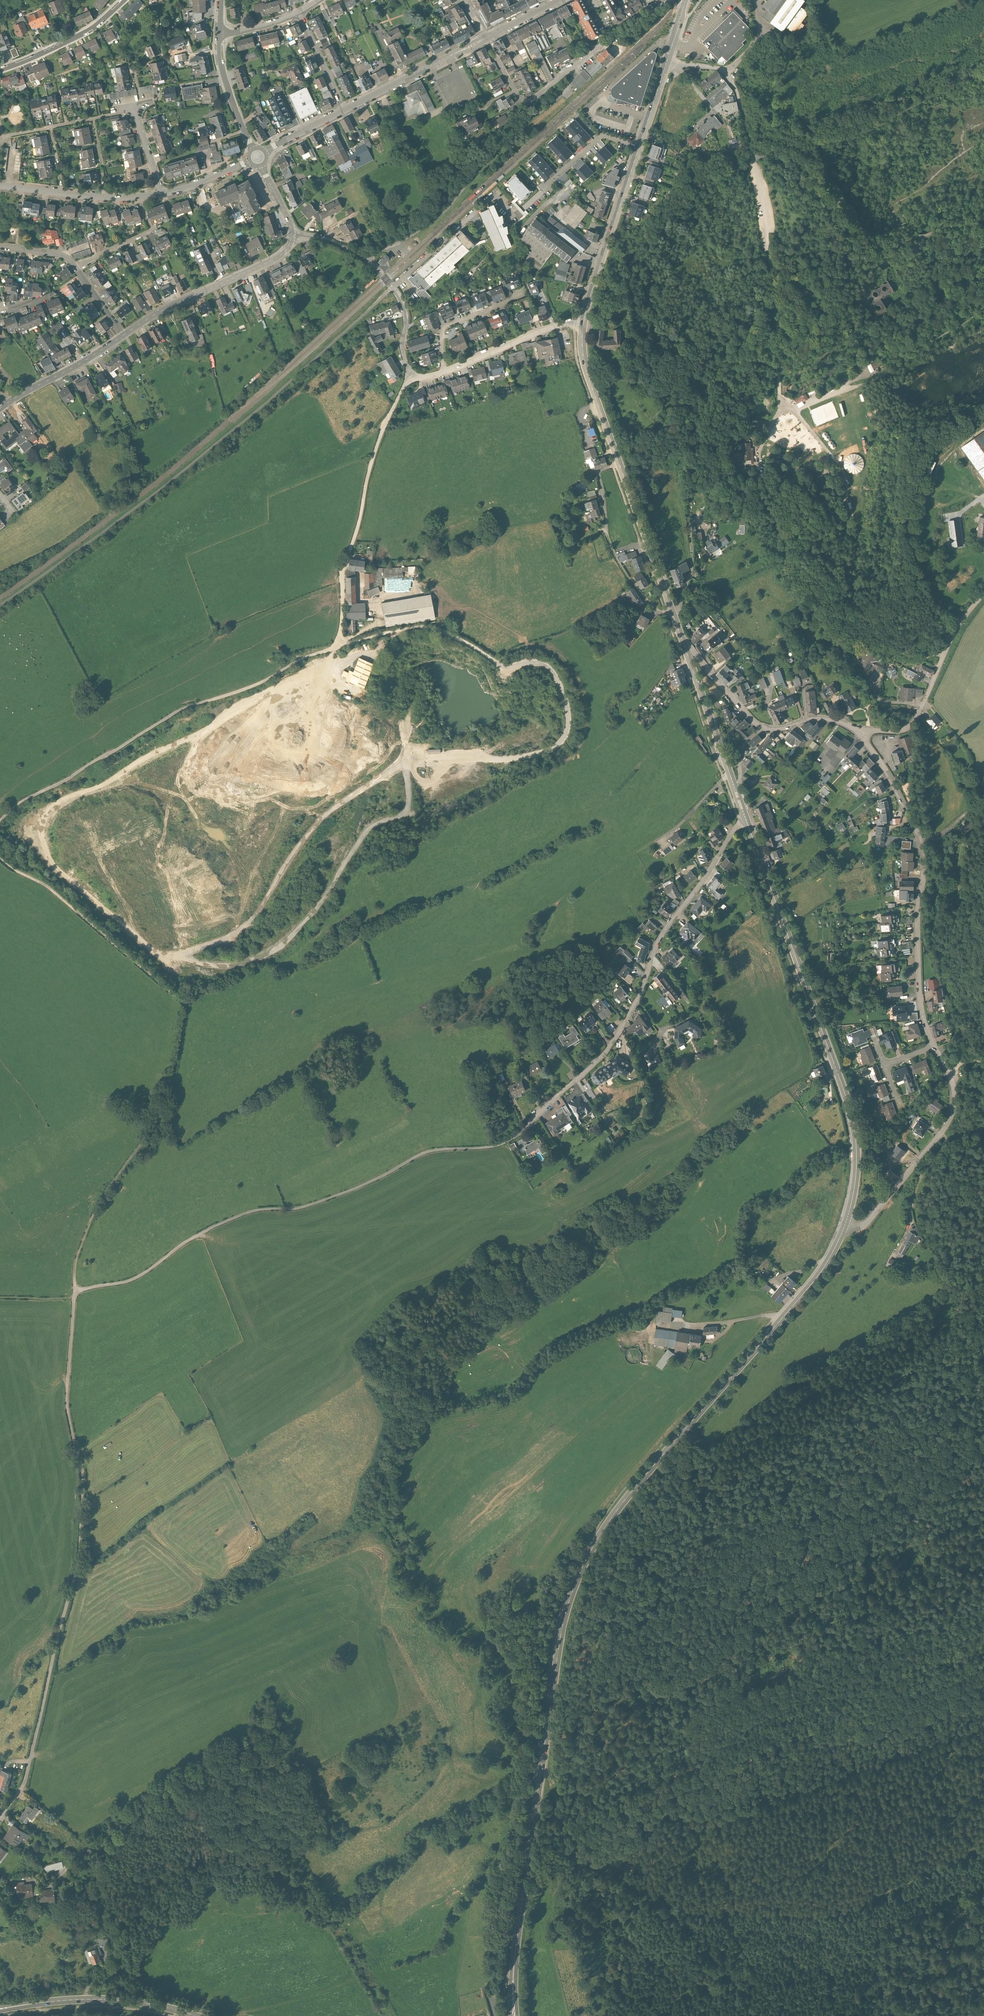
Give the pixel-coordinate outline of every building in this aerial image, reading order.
[(46,3),(51,16),(66,11),(61,0),(54,0),(46,3)] [(101,10),(109,0),(97,0),(93,4),(101,10)] [(130,6),(136,12),(145,3),(142,0),(136,0),(133,3),(132,2),(129,5),(130,6)] [(194,5),(195,5),(195,12),(202,12),(205,12),(205,0),(207,0),(194,0),(194,5)] [(263,4),(266,14),(281,10),(280,7),(278,0),(277,0),(263,4)] [(505,17),(528,6),(526,0),(519,0),(501,9),(505,17)] [(566,5),(570,15),(575,13),(578,19),(588,14),(581,0),(576,0),(566,5)] [(615,0),(604,0),(603,0),(615,23),(624,18),(619,7),(615,0)] [(630,2),(635,12),(645,7),(641,0),(632,0),(630,2)] [(762,6),(766,9),(774,15),(786,0),(766,0),(762,6)] [(805,0),(786,0),(774,15),(770,21),(783,31),(785,27),(794,33),(807,15),(806,10),(800,6),(805,0)] [(486,1),(484,2),(475,7),(480,17),(486,27),(505,17),(501,9),(499,10),(498,8),(491,11),(486,1)] [(263,2),(253,5),(256,17),(266,15),(266,14),(263,4),(263,2)] [(343,12),(338,2),(326,7),(330,15),(331,17),(333,17),(343,12)] [(630,2),(619,7),(624,18),(635,12),(630,2)] [(464,15),(458,3),(449,8),(455,20),(464,15)] [(570,15),(566,5),(556,10),(561,19),(570,15)] [(129,19),(136,12),(130,6),(126,10),(125,9),(122,12),(124,13),(120,17),(124,21),(128,17),(129,19)] [(238,8),(230,9),(231,18),(239,17),(238,8)] [(723,21),(701,42),(710,51),(709,52),(717,61),(722,57),(726,61),(744,44),(742,43),(747,39),(744,36),(750,29),(746,25),(741,20),(743,19),(733,8),(722,19),(723,21)] [(44,9),(35,13),(42,27),(50,23),(44,9)] [(335,21),(333,17),(331,17),(330,15),(328,16),(325,9),(321,11),(327,24),(335,21)] [(774,15),(766,9),(761,15),(770,21),(774,15)] [(91,10),(74,17),(78,25),(95,18),(91,10)] [(561,19),(556,10),(550,13),(555,23),(563,37),(566,35),(562,28),(565,26),(561,19)] [(194,12),(188,12),(188,26),(196,22),(195,19),(193,15),(194,14),(194,12)] [(33,31),(42,27),(35,13),(27,17),(33,31)] [(555,23),(550,13),(538,20),(543,29),(555,23)] [(588,14),(578,19),(589,40),(599,35),(588,14)] [(308,20),(313,29),(322,25),(317,15),(308,20)] [(471,24),(464,15),(455,20),(459,28),(460,30),(471,24)] [(542,30),(536,19),(527,24),(532,34),(532,35),(542,30)] [(455,20),(440,28),(444,36),(459,28),(455,20)] [(24,21),(13,26),(18,37),(29,32),(24,21)] [(196,22),(188,26),(191,32),(195,31),(198,39),(206,36),(204,30),(207,29),(205,22),(197,25),(196,22)] [(303,32),(299,23),(286,29),(288,33),(291,32),(293,37),(303,32)] [(460,30),(465,38),(476,32),(471,24),(460,30)] [(532,34),(527,24),(515,30),(520,41),(532,34)] [(326,35),(322,25),(313,29),(317,39),(326,35)] [(397,26),(385,32),(389,41),(401,35),(397,26)] [(114,27),(103,33),(108,43),(117,38),(115,34),(118,32),(114,27)] [(465,38),(460,30),(450,36),(454,44),(465,38)] [(520,41),(515,30),(506,35),(511,45),(520,41)] [(6,31),(0,34),(0,41),(1,42),(0,42),(0,52),(13,46),(6,31)] [(271,33),(274,44),(280,42),(277,31),(271,33)] [(271,33),(265,34),(268,45),(274,44),(271,33)] [(268,45),(265,34),(260,35),(262,46),(268,45)] [(550,46),(545,34),(534,39),(540,50),(550,46)] [(183,36),(169,41),(172,50),(186,44),(184,40),(183,36)] [(253,36),(235,41),(238,51),(255,46),(253,36)] [(88,42),(91,47),(93,52),(102,48),(96,38),(88,42)] [(501,38),(491,43),(496,53),(506,48),(501,38)] [(310,49),(306,39),(298,43),(302,52),(310,49)] [(446,39),(439,43),(443,51),(450,47),(446,39)] [(534,40),(525,44),(528,50),(537,46),(534,40)] [(398,41),(387,47),(398,69),(425,55),(421,46),(404,54),(398,41)] [(82,45),(85,50),(91,47),(88,42),(82,45)] [(161,53),(156,43),(146,48),(150,58),(161,53)] [(435,55),(443,51),(439,43),(431,47),(435,55)] [(82,45),(73,50),(78,59),(87,54),(85,50),(82,45)] [(335,54),(331,45),(322,49),(326,58),(335,54)] [(490,57),(485,47),(476,51),(481,61),(490,57)] [(571,60),(565,48),(546,57),(552,69),(571,60)] [(614,58),(605,48),(595,58),(595,59),(602,66),(603,67),(614,58)] [(524,49),(519,51),(524,63),(530,60),(524,49)] [(69,51),(60,56),(65,65),(74,61),(69,51)] [(481,61),(476,51),(468,55),(470,58),(466,60),(469,67),(481,61)] [(655,51),(652,51),(617,83),(613,88),(612,90),(612,94),(613,96),(616,98),(621,100),(632,104),(641,106),(658,55),(657,53),(655,51)] [(188,60),(186,53),(174,55),(176,63),(188,60)] [(320,67),(313,53),(304,57),(311,71),(309,72),(311,75),(319,71),(318,68),(320,67)] [(201,63),(201,66),(211,64),(209,55),(201,56),(201,54),(196,54),(196,56),(194,56),(194,57),(191,58),(192,65),(201,63)] [(340,63),(335,54),(326,58),(331,68),(340,63)] [(511,60),(508,54),(500,58),(503,65),(511,60)] [(602,66),(595,59),(584,69),(591,77),(602,66)] [(51,75),(45,61),(32,66),(35,72),(28,75),(32,83),(51,75)] [(152,73),(166,70),(165,66),(163,66),(162,61),(150,64),(152,73)] [(494,62),(488,65),(492,72),(497,69),(494,62)] [(305,82),(296,63),(283,69),(281,71),(280,74),(282,76),(284,77),(286,77),(289,76),(294,87),(305,82)] [(211,64),(201,66),(202,69),(197,70),(197,74),(203,73),(203,74),(212,72),(211,64)] [(115,69),(116,77),(128,74),(126,67),(115,69)] [(249,86),(243,67),(233,70),(239,89),(249,86)] [(517,78),(528,72),(526,67),(514,73),(517,78)] [(383,68),(369,75),(374,84),(388,77),(383,68)] [(591,77),(584,69),(571,82),(578,89),(591,77)] [(166,70),(152,73),(152,76),(154,76),(154,81),(167,79),(166,70)] [(702,80),(698,84),(704,92),(717,82),(720,85),(705,97),(714,107),(733,91),(715,70),(712,73),(706,77),(702,80)] [(528,72),(517,78),(520,83),(531,77),(528,72)] [(17,73),(2,78),(6,90),(21,84),(22,85),(26,83),(23,75),(19,77),(17,73)] [(129,82),(128,74),(116,77),(118,84),(129,82)] [(335,78),(340,88),(349,83),(344,74),(335,78)] [(365,79),(363,74),(358,76),(365,90),(372,86),(368,78),(365,79)] [(327,85),(323,76),(315,79),(319,89),(321,88),(326,85),(327,85)] [(505,86),(500,76),(490,82),(494,91),(505,86)] [(522,89),(534,83),(531,77),(520,83),(522,89)] [(435,109),(420,80),(405,87),(409,94),(404,96),(407,100),(401,103),(408,117),(416,113),(419,117),(435,109)] [(101,81),(94,82),(96,95),(104,94),(101,81)] [(89,97),(96,95),(94,82),(86,84),(86,85),(89,97)] [(131,90),(129,82),(118,84),(119,92),(131,90)] [(353,93),(349,83),(340,88),(344,97),(353,93)] [(534,83),(522,89),(525,94),(537,88),(534,83)] [(203,84),(182,88),(184,100),(202,98),(203,104),(219,101),(217,86),(204,88),(203,84)] [(89,100),(89,97),(86,85),(77,87),(80,100),(80,102),(89,100)] [(153,85),(140,88),(141,94),(154,91),(153,85)] [(329,91),(326,85),(321,88),(323,94),(329,91)] [(63,101),(72,99),(70,88),(70,87),(60,89),(63,101)] [(80,100),(77,87),(70,88),(72,99),(73,102),(80,100)] [(318,111),(307,87),(289,95),(301,120),(318,111)] [(174,88),(163,90),(165,99),(172,97),(172,100),(177,99),(174,88)] [(119,92),(107,94),(108,100),(138,95),(136,89),(131,90),(119,92)] [(323,95),(325,99),(328,98),(331,104),(335,102),(330,92),(323,95)] [(56,94),(47,96),(48,97),(50,109),(58,107),(56,94)] [(282,100),(279,94),(268,99),(271,105),(282,100)] [(514,103),(510,96),(501,101),(505,109),(514,103)] [(50,109),(48,97),(40,99),(42,111),(50,109)] [(42,111),(40,99),(40,98),(30,100),(34,117),(43,115),(42,111)] [(331,104),(328,98),(325,99),(319,102),(323,111),(333,107),(331,104)] [(284,105),(282,100),(271,105),(273,110),(284,105)] [(731,103),(722,105),(724,114),(738,111),(736,102),(734,102),(731,103)] [(259,105),(254,109),(258,113),(262,110),(259,105)] [(287,111),(284,105),(273,110),(276,116),(287,111)] [(289,116),(287,111),(276,116),(278,121),(289,116)] [(209,118),(211,125),(215,134),(217,138),(228,135),(222,114),(209,118)] [(261,114),(255,119),(263,129),(270,123),(269,122),(270,121),(266,115),(263,117),(261,114)] [(497,114),(493,123),(504,127),(507,118),(497,114)] [(478,125),(474,117),(470,119),(468,115),(455,122),(463,137),(476,130),(474,127),(478,125)] [(148,120),(151,129),(166,124),(163,116),(159,117),(148,120)] [(292,121),(289,116),(278,121),(281,126),(292,121)] [(706,122),(712,128),(715,126),(717,128),(721,125),(714,116),(706,122)] [(353,129),(347,117),(338,121),(344,133),(353,129)] [(120,120),(119,121),(119,123),(117,124),(119,131),(121,131),(121,134),(131,132),(131,129),(133,129),(132,124),(131,123),(129,124),(129,122),(126,119),(120,120)] [(565,128),(569,132),(578,125),(574,120),(565,128)] [(380,129),(375,121),(365,126),(370,135),(380,129)] [(712,128),(706,122),(696,131),(697,132),(703,140),(706,137),(704,135),(712,128)] [(151,129),(154,137),(169,133),(166,124),(151,129)] [(337,134),(332,124),(321,130),(325,139),(328,138),(336,134),(337,134)] [(207,136),(215,134),(211,125),(198,129),(201,138),(207,136)] [(582,129),(578,125),(569,132),(573,137),(582,129)] [(271,130),(268,132),(271,137),(277,134),(273,126),(270,127),(271,130)] [(260,127),(252,131),(259,144),(268,139),(263,129),(262,130),(260,127)] [(75,130),(76,137),(89,135),(87,128),(75,130)] [(573,137),(577,141),(586,134),(582,129),(573,137)] [(317,136),(315,132),(308,136),(314,147),(320,143),(319,140),(321,140),(318,135),(317,136)] [(703,140),(697,132),(687,140),(693,148),(696,145),(698,147),(705,141),(703,140)] [(154,137),(156,146),(171,141),(169,133),(154,137)] [(134,134),(121,136),(123,146),(136,144),(134,134)] [(349,160),(336,134),(328,138),(330,143),(323,147),(328,157),(331,155),(337,166),(349,160)] [(590,138),(586,134),(577,141),(581,146),(590,138)] [(34,137),(35,147),(47,144),(45,135),(34,137)] [(90,143),(89,135),(76,137),(77,145),(90,143)] [(209,143),(207,136),(201,138),(200,138),(201,142),(202,145),(209,143)] [(547,144),(551,149),(561,140),(557,136),(547,144)] [(736,138),(729,141),(734,152),(741,150),(736,138)] [(239,139),(223,144),(227,156),(243,151),(239,139)] [(565,145),(561,140),(551,149),(555,154),(565,145)] [(174,150),(171,141),(156,146),(159,154),(174,150)] [(201,142),(194,144),(196,153),(210,148),(213,158),(210,159),(211,165),(222,163),(219,152),(216,153),(214,144),(210,145),(209,143),(202,145),(201,142)] [(304,142),(295,146),(299,156),(308,152),(311,159),(316,156),(312,148),(308,150),(304,142)] [(365,143),(353,149),(356,156),(359,162),(371,155),(366,147),(365,143)] [(49,154),(47,144),(35,147),(37,156),(49,154)] [(649,151),(662,155),(664,148),(651,144),(649,151)] [(555,154),(559,158),(569,150),(565,145),(555,154)] [(595,154),(599,159),(609,150),(604,146),(595,154)] [(3,147),(0,169),(0,171),(6,172),(9,148),(3,147)] [(727,151),(724,148),(718,153),(723,157),(729,154),(727,151)] [(23,150),(16,149),(13,173),(20,174),(23,150)] [(82,160),(93,157),(92,149),(80,151),(82,160)] [(128,160),(142,158),(140,149),(132,151),(127,152),(128,160)] [(573,155),(569,150),(559,158),(563,163),(573,155)] [(613,155),(609,150),(599,159),(603,164),(613,155)] [(662,155),(649,151),(647,157),(660,161),(662,155)] [(755,154),(757,161),(765,158),(763,151),(755,154)] [(528,162),(532,167),(542,158),(538,154),(528,162)] [(349,160),(337,166),(342,176),(373,160),(371,155),(359,162),(356,156),(349,160)] [(185,160),(189,173),(199,169),(196,156),(185,160)] [(288,166),(283,156),(275,160),(280,171),(287,167),(288,166)] [(93,157),(82,160),(84,168),(95,165),(93,157)] [(142,158),(128,160),(130,168),(130,169),(135,168),(143,166),(142,158)] [(546,163),(542,158),(532,167),(536,171),(546,163)] [(39,163),(40,170),(50,168),(49,160),(39,163)] [(174,163),(178,176),(189,173),(185,160),(174,163)] [(178,176),(174,163),(163,166),(167,179),(178,176)] [(536,171),(540,176),(550,167),(546,163),(536,171)] [(576,172),(580,177),(589,168),(585,163),(576,172)] [(646,171),(659,176),(661,170),(648,165),(646,171)] [(287,167),(280,171),(284,179),(291,175),(287,167)] [(554,172),(550,167),(540,176),(544,180),(554,172)] [(605,177),(602,183),(615,188),(617,179),(619,180),(620,177),(618,177),(621,168),(617,167),(605,177)] [(52,176),(50,168),(40,170),(42,178),(52,176)] [(594,173),(589,168),(580,177),(584,181),(594,173)] [(98,171),(83,175),(85,183),(100,179),(98,171)] [(659,176),(646,171),(644,177),(657,182),(659,176)] [(137,173),(131,175),(132,183),(137,182),(138,183),(147,181),(145,172),(137,173)] [(563,182),(568,177),(565,173),(559,178),(563,182)] [(530,192),(515,175),(505,184),(520,201),(530,192)] [(249,179),(236,185),(241,197),(239,198),(242,203),(256,197),(257,196),(249,179)] [(235,182),(215,192),(222,206),(229,203),(239,198),(241,197),(236,185),(235,182)] [(290,182),(281,186),(283,193),(293,189),(290,182)] [(642,184),(640,191),(649,194),(651,188),(642,184)] [(296,196),(293,189),(283,193),(290,205),(294,204),(291,198),(296,196)] [(611,193),(601,190),(598,203),(607,206),(611,193)] [(647,200),(649,194),(640,191),(637,197),(647,200)] [(256,197),(242,203),(241,203),(243,208),(247,216),(262,209),(256,197)] [(239,198),(229,203),(235,213),(243,208),(241,203),(242,203),(239,198)] [(336,199),(324,206),(326,210),(329,216),(342,209),(336,199)] [(189,200),(181,203),(185,213),(185,214),(193,211),(189,200)] [(33,203),(33,202),(24,201),(24,204),(23,211),(23,213),(31,214),(33,203)] [(177,216),(185,213),(181,203),(181,201),(172,205),(174,208),(175,213),(177,216)] [(42,204),(33,203),(31,214),(31,215),(40,216),(41,213),(41,208),(42,204)] [(308,203),(299,211),(307,219),(316,211),(308,203)] [(607,206),(598,203),(594,216),(603,219),(607,206)] [(630,209),(642,213),(644,207),(631,203),(630,209)] [(57,205),(48,204),(47,209),(46,213),(46,216),(56,217),(56,215),(57,208),(57,205)] [(171,220),(165,204),(148,210),(154,226),(171,220)] [(576,204),(563,220),(574,229),(588,213),(576,204)] [(487,210),(478,213),(495,251),(504,248),(505,250),(511,247),(506,235),(509,234),(506,227),(502,228),(501,225),(504,223),(501,216),(498,218),(492,205),(486,208),(487,210)] [(552,208),(540,219),(544,222),(551,217),(556,212),(552,208)] [(109,211),(108,209),(101,211),(103,217),(105,225),(113,223),(109,211)] [(118,215),(116,209),(109,211),(113,223),(113,225),(120,222),(120,220),(118,215)] [(131,212),(130,209),(123,212),(124,213),(126,218),(129,226),(136,223),(131,212)] [(138,209),(131,212),(136,223),(142,221),(138,209)] [(642,213),(630,209),(628,215),(640,219),(642,213)] [(329,216),(326,210),(319,214),(318,211),(313,216),(315,219),(314,220),(317,224),(322,220),(329,216)] [(264,218),(266,226),(277,223),(274,215),(264,218)] [(537,216),(526,230),(527,230),(553,250),(561,257),(567,262),(578,249),(557,232),(544,222),(540,219),(537,216)] [(551,217),(544,222),(557,232),(564,227),(551,217)] [(343,236),(346,234),(353,228),(349,222),(339,227),(343,236)] [(279,231),(277,223),(266,226),(264,227),(267,236),(272,234),(274,241),(285,238),(282,230),(279,231)] [(357,226),(353,228),(346,234),(350,242),(362,236),(357,226)] [(564,227),(557,232),(578,249),(583,253),(589,247),(564,227)] [(42,240),(43,244),(56,243),(55,240),(58,239),(57,231),(41,229),(41,234),(46,234),(46,239),(42,240)] [(553,250),(527,230),(519,241),(532,251),(526,260),(538,270),(553,250)] [(417,270),(410,276),(424,291),(474,247),(459,231),(417,270)] [(600,235),(587,231),(584,237),(587,240),(597,244),(600,235)] [(96,235),(100,246),(106,243),(102,232),(96,235)] [(100,246),(96,235),(90,237),(94,248),(100,246)] [(169,235),(156,241),(160,250),(173,244),(169,235)] [(86,237),(67,244),(69,249),(88,242),(86,237)] [(265,251),(259,238),(245,244),(251,257),(265,251)] [(152,255),(146,242),(138,246),(144,259),(152,255)] [(194,252),(198,263),(208,259),(203,248),(194,252)] [(90,249),(73,255),(75,260),(92,254),(90,249)] [(138,260),(133,249),(123,253),(129,265),(138,260)] [(308,253),(298,258),(305,270),(314,264),(308,253)] [(123,265),(118,255),(107,260),(111,270),(123,265)] [(233,255),(227,257),(231,268),(238,265),(233,255)] [(388,259),(384,255),(377,263),(381,267),(388,259)] [(11,258),(4,257),(3,269),(9,270),(11,258)] [(231,268),(227,257),(220,260),(225,271),(231,268)] [(561,257),(555,278),(565,280),(569,265),(566,264),(567,262),(561,257)] [(25,260),(18,259),(17,271),(23,272),(24,266),(25,260)] [(198,263),(201,268),(210,264),(208,259),(198,263)] [(37,262),(36,274),(42,275),(43,269),(44,262),(37,262)] [(292,263),(286,266),(292,277),(297,274),(292,263)] [(213,271),(210,264),(201,268),(204,275),(213,271)] [(587,268),(577,265),(572,282),(582,285),(587,268)] [(286,266),(281,269),(286,279),(292,277),(286,266)] [(73,276),(67,268),(59,274),(64,281),(73,276)] [(89,276),(94,282),(103,276),(98,269),(89,276)] [(281,269),(275,272),(280,282),(286,279),(281,269)] [(275,285),(280,282),(275,272),(269,274),(275,285)] [(517,273),(511,275),(516,287),(522,285),(517,273)] [(509,289),(516,287),(511,275),(505,278),(509,289)] [(108,283),(103,276),(94,282),(99,289),(108,283)] [(264,277),(254,281),(261,298),(266,295),(263,288),(268,286),(264,277)] [(12,286),(13,279),(6,278),(4,293),(11,294),(12,286)] [(869,302),(876,314),(889,307),(885,301),(882,295),(893,288),(887,278),(867,289),(873,300),(869,302)] [(184,280),(176,284),(181,294),(189,290),(184,280)] [(81,288),(79,290),(73,282),(62,290),(69,300),(75,296),(79,302),(87,297),(81,288)] [(534,282),(526,286),(530,296),(538,292),(536,286),(534,282)] [(32,298),(34,284),(28,284),(27,290),(24,289),(24,297),(32,298)] [(39,290),(40,285),(34,284),(32,298),(42,298),(42,290),(39,290)] [(174,293),(169,284),(161,287),(165,297),(174,293)] [(250,284),(244,287),(246,292),(253,289),(250,284)] [(19,287),(12,286),(11,294),(10,301),(17,302),(19,287)] [(501,286),(496,288),(500,300),(506,298),(501,286)] [(246,299),(241,287),(232,291),(238,303),(246,299)] [(103,294),(108,300),(116,294),(111,288),(103,294)] [(162,301),(154,288),(145,293),(152,306),(162,301)] [(495,302),(500,300),(496,288),(490,290),(495,302)] [(484,292),(478,294),(484,307),(490,304),(484,292)] [(579,295),(571,293),(568,303),(577,305),(579,295)] [(121,301),(116,294),(108,300),(113,307),(121,301)] [(478,309),(484,307),(478,294),(472,297),(478,309)] [(145,303),(141,296),(131,301),(138,314),(143,311),(145,314),(151,310),(146,301),(145,303)] [(215,301),(219,309),(227,305),(223,297),(215,301)] [(468,297),(462,299),(466,311),(472,308),(468,297)] [(60,298),(53,300),(59,313),(66,311),(60,298)] [(460,313),(466,311),(462,299),(455,302),(460,313)] [(53,316),(59,313),(53,300),(47,303),(53,316)] [(98,311),(92,303),(84,308),(90,316),(98,311)] [(121,310),(117,313),(121,319),(132,312),(127,303),(120,308),(121,310)] [(212,312),(208,303),(197,308),(202,316),(212,312)] [(232,303),(227,305),(219,309),(223,316),(235,309),(232,303)] [(450,303),(445,305),(449,317),(455,315),(450,303)] [(47,318),(42,305),(36,308),(38,312),(42,320),(47,318)] [(443,319),(449,317),(445,305),(439,307),(443,319)] [(537,313),(538,315),(545,313),(545,312),(547,311),(544,305),(537,307),(539,313),(537,313)] [(270,306),(266,314),(272,317),(276,310),(270,306)] [(530,311),(517,315),(521,325),(534,321),(530,311)] [(38,312),(33,314),(38,327),(43,324),(42,320),(38,312)] [(423,316),(426,323),(437,319),(435,312),(423,316)] [(506,313),(499,315),(503,325),(510,323),(506,313)] [(32,329),(38,327),(33,314),(27,316),(32,329)] [(493,329),(503,325),(499,315),(489,319),(493,329)] [(15,316),(9,318),(15,332),(20,329),(16,320),(15,316)] [(27,331),(32,329),(27,316),(22,318),(27,331)] [(9,334),(15,332),(9,318),(4,321),(6,325),(9,334)] [(27,331),(22,318),(16,320),(20,329),(22,333),(27,331)] [(200,339),(190,318),(181,322),(190,343),(200,339)] [(440,326),(437,319),(426,323),(428,330),(440,326)] [(111,330),(105,320),(97,325),(103,335),(111,330)] [(50,337),(64,327),(59,322),(46,332),(50,337)] [(384,327),(391,326),(390,322),(384,324),(383,322),(369,326),(372,335),(373,335),(386,332),(384,327)] [(483,322),(478,324),(481,334),(487,332),(483,322)] [(478,324),(472,326),(476,336),(481,334),(478,324)] [(384,327),(386,332),(388,335),(393,335),(391,326),(384,327)] [(470,338),(476,336),(472,326),(467,328),(470,338)] [(160,327),(155,329),(161,341),(166,339),(160,327)] [(92,338),(86,329),(83,331),(81,329),(72,335),(79,346),(92,338)] [(155,344),(161,341),(155,329),(149,332),(155,344)] [(605,331),(598,330),(596,351),(622,349),(621,330),(614,330),(614,340),(604,341),(605,331)] [(50,337),(46,332),(37,340),(45,352),(49,357),(60,351),(55,344),(50,337)] [(382,340),(381,336),(374,339),(373,335),(372,335),(366,338),(376,354),(382,350),(377,343),(382,340)] [(464,335),(449,341),(453,352),(469,346),(464,335)] [(151,349),(145,336),(136,340),(142,353),(151,349)] [(418,339),(421,349),(431,346),(428,336),(418,339)] [(559,337),(536,341),(538,353),(547,351),(548,356),(562,354),(559,337)] [(421,349),(418,339),(408,342),(411,352),(421,349)] [(67,348),(62,351),(65,358),(71,355),(70,352),(67,348)] [(133,354),(130,348),(124,352),(131,364),(139,359),(135,352),(133,354)] [(65,358),(62,351),(60,351),(49,357),(53,364),(59,361),(65,358)] [(526,351),(509,356),(512,366),(521,363),(522,367),(529,365),(526,351)] [(421,355),(422,360),(435,357),(433,352),(421,355)] [(120,356),(112,361),(117,368),(122,375),(130,370),(125,363),(120,356)] [(53,364),(49,357),(36,363),(42,374),(55,368),(53,364)] [(392,357),(378,365),(384,376),(388,374),(392,381),(402,375),(392,357)] [(436,362),(435,357),(422,360),(424,365),(436,362)] [(109,374),(117,368),(112,361),(104,367),(109,374)] [(503,361),(489,365),(493,376),(506,373),(503,361)] [(485,368),(472,371),(475,382),(488,379),(485,368)] [(107,384),(102,373),(93,378),(99,388),(107,384)] [(467,375),(450,381),(454,393),(471,387),(467,375)] [(96,396),(88,379),(74,385),(79,394),(83,392),(87,401),(96,396)] [(124,391),(122,383),(116,384),(119,393),(124,391)] [(446,384),(428,390),(432,401),(450,395),(446,384)] [(74,399),(67,388),(58,393),(65,405),(74,399)] [(803,391),(792,398),(795,403),(802,398),(804,401),(808,398),(803,391)] [(424,392),(407,398),(412,411),(422,407),(421,405),(428,402),(424,392)] [(28,417),(22,422),(27,429),(23,432),(32,445),(38,440),(35,434),(38,432),(28,417)] [(17,443),(25,453),(33,447),(32,445),(23,432),(19,434),(10,422),(0,429),(0,442),(6,450),(17,443)] [(962,448),(983,479),(983,432),(962,448)] [(746,443),(743,443),(743,449),(744,460),(752,460),(751,443),(746,443)] [(587,466),(594,464),(594,462),(592,458),(597,457),(594,449),(584,452),(587,466)] [(605,458),(597,461),(599,468),(608,465),(605,458)] [(0,464),(0,474),(5,470),(8,475),(13,471),(6,460),(0,464)] [(9,479),(0,486),(7,495),(11,493),(12,495),(17,491),(9,479)] [(22,486),(26,491),(31,487),(27,483),(22,486)] [(23,486),(17,489),(20,494),(25,492),(23,486)] [(24,493),(11,503),(19,513),(26,507),(25,506),(30,502),(24,493)] [(590,506),(591,509),(598,507),(596,499),(585,503),(586,508),(590,506)] [(590,510),(592,517),(593,518),(601,515),(598,507),(591,509),(590,510)] [(959,519),(949,520),(952,537),(950,538),(950,542),(952,542),(953,546),(962,544),(959,519)] [(725,538),(716,543),(719,549),(728,543),(725,538)] [(710,554),(719,549),(716,543),(714,545),(709,548),(707,549),(710,554)] [(367,554),(365,554),(364,561),(372,562),(373,555),(367,554)] [(350,559),(349,569),(354,570),(363,571),(364,561),(350,559)] [(645,569),(643,561),(634,564),(637,572),(645,569)] [(690,570),(687,562),(680,566),(681,567),(680,568),(682,573),(690,570)] [(382,572),(381,572),(381,577),(402,577),(402,571),(407,571),(407,567),(382,568),(382,572)] [(684,579),(682,573),(680,568),(671,571),(676,582),(682,580),(684,579)] [(382,586),(381,577),(381,572),(372,573),(373,586),(382,586)] [(373,587),(373,586),(372,573),(364,573),(364,587),(373,587)] [(642,573),(634,577),(637,583),(645,578),(642,573)] [(354,577),(345,577),(347,605),(356,604),(354,577)] [(645,578),(637,583),(642,590),(649,585),(645,578)] [(377,587),(373,589),(373,587),(364,587),(363,587),(364,596),(368,595),(370,597),(380,593),(377,587)] [(642,602),(633,589),(632,590),(630,591),(625,594),(633,606),(637,603),(638,604),(642,602)]
